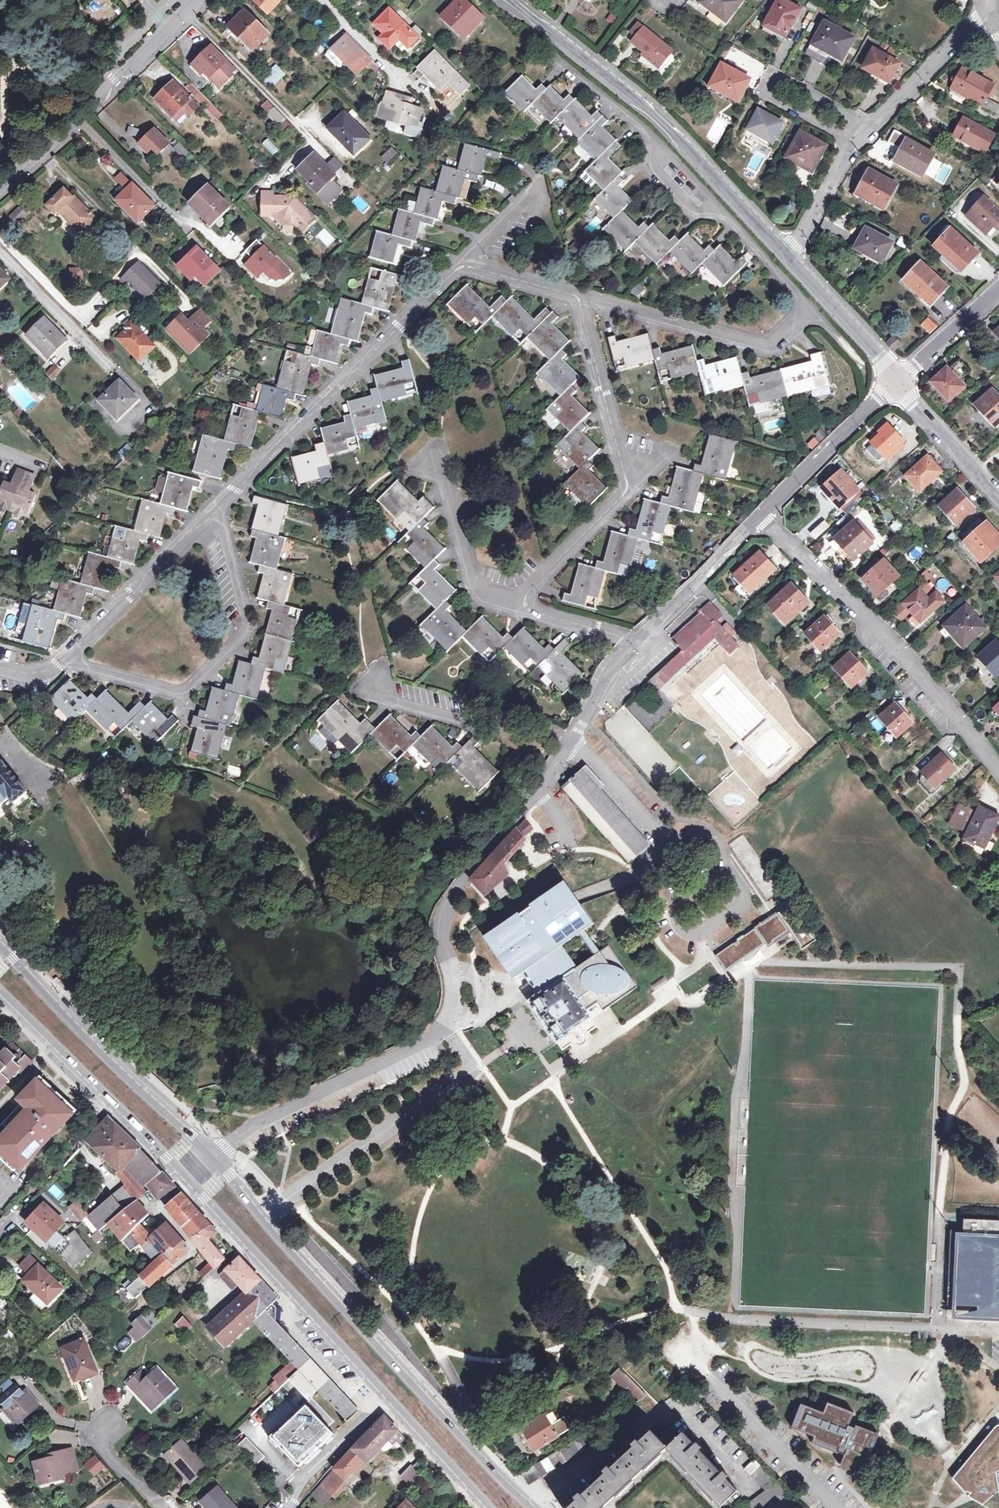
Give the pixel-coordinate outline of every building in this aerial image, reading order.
[(269,0),(255,0),(254,1),(262,8),(269,0)] [(269,0),(262,8),(268,14),(282,0),(269,0)] [(465,0),(457,0),(441,16),(465,38),(484,18),(465,0)] [(708,10),(711,7),(728,20),(742,2),(739,0),(701,0),(699,3),(708,10)] [(766,22),(788,35),(801,11),(782,0),(778,0),(766,22)] [(408,47),(418,37),(411,30),(390,9),(374,25),(384,35),(380,39),(386,45),(394,37),(398,41),(400,39),(408,47)] [(269,34),(245,11),(229,27),(253,50),(269,34)] [(785,39),(788,35),(766,22),(764,27),(785,39)] [(812,46),(829,54),(830,53),(843,60),(854,39),(824,23),(812,46)] [(636,38),(644,28),(638,24),(630,34),(636,38)] [(411,30),(418,37),(423,32),(417,25),(411,30)] [(643,52),(660,65),(672,50),(644,28),(636,38),(632,42),(643,52)] [(346,34),(332,49),(358,75),(363,69),(371,76),(379,68),(346,34)] [(390,49),(398,41),(394,37),(386,45),(390,49)] [(880,49),(887,52),(890,47),(883,43),(880,49)] [(235,70),(212,46),(204,54),(201,58),(198,55),(192,61),(195,63),(193,66),(202,75),(204,72),(210,78),(216,73),(224,81),(231,73),(235,70)] [(873,49),(864,66),(871,70),(869,73),(890,84),(900,64),(873,49)] [(434,76),(445,88),(450,83),(460,93),(468,86),(435,52),(414,73),(420,79),(425,74),(431,80),(434,76)] [(657,69),(660,65),(643,52),(640,56),(657,69)] [(285,74),(276,65),(263,77),(273,87),(285,74)] [(710,85),(727,95),(726,96),(738,103),(750,80),(721,65),(710,85)] [(202,75),(193,66),(190,68),(199,78),(202,75)] [(951,89),(964,96),(997,114),(998,109),(998,105),(987,98),(994,85),(963,68),(951,89)] [(216,73),(210,78),(220,88),(233,75),(231,73),(224,81),(216,73)] [(434,76),(431,80),(442,91),(445,88),(434,76)] [(533,103),(547,89),(542,84),(536,90),(522,77),(505,93),(524,112),(533,103)] [(174,81),(165,90),(169,93),(158,103),(172,117),(182,108),(188,115),(198,106),(191,99),(174,81)] [(191,83),(186,88),(218,121),(223,115),(215,107),(207,99),(191,83)] [(547,89),(533,103),(552,122),(558,116),(575,100),(570,94),(563,101),(550,87),(547,89)] [(964,96),(951,89),(950,92),(963,100),(964,96)] [(155,100),(158,103),(169,93),(165,90),(155,100)] [(389,118),(388,121),(408,127),(409,124),(419,127),(423,111),(422,110),(408,106),(401,104),(403,98),(403,97),(386,92),(379,116),(389,118)] [(280,125),(286,119),(267,100),(262,106),(280,125)] [(575,100),(558,116),(580,139),(603,116),(597,111),(591,117),(575,100)] [(182,108),(172,117),(179,124),(188,115),(182,108)] [(747,130),(772,144),(783,123),(758,110),(747,130)] [(358,146),(368,136),(345,113),(328,128),(354,155),(360,149),(358,146)] [(603,116),(580,139),(599,158),(616,141),(602,126),(607,121),(603,116)] [(954,137),(984,154),(994,135),(963,118),(954,137)] [(292,126),(286,119),(280,125),(278,127),(284,134),(292,126)] [(129,127),(127,134),(139,138),(141,131),(129,127)] [(154,130),(139,145),(147,154),(152,149),(158,155),(169,144),(154,130)] [(812,172),(826,147),(800,133),(787,158),(812,172)] [(370,139),(368,136),(358,146),(360,149),(370,139)] [(896,159),(914,168),(912,172),(922,177),(934,155),(907,140),(896,159)] [(604,190),(619,176),(622,173),(607,159),(621,146),(616,141),(599,158),(585,171),(604,190)] [(185,161),(190,156),(179,144),(173,148),(185,161)] [(466,144),(459,170),(478,175),(481,176),(486,157),(499,160),(500,154),(466,144)] [(398,153),(392,147),(382,157),(388,163),(398,153)] [(314,154),(299,170),(311,182),(320,191),(318,192),(329,203),(343,190),(331,179),(334,175),(333,174),(327,168),(314,154)] [(190,156),(185,161),(186,162),(182,165),(188,172),(197,164),(190,156)] [(263,163),(256,157),(251,162),(258,168),(263,163)] [(335,159),(327,168),(333,174),(342,166),(335,159)] [(478,175),(459,170),(444,166),(437,192),(456,197),(458,198),(464,178),(477,182),(478,175)] [(897,185),(871,172),(864,185),(862,183),(856,195),(883,210),(897,185)] [(122,173),(116,178),(127,189),(116,200),(139,223),(155,207),(122,173)] [(615,218),(621,212),(632,202),(617,187),(624,181),(619,176),(604,190),(595,199),(615,218)] [(320,191),(311,182),(309,184),(318,192),(320,191)] [(209,186),(190,204),(210,226),(229,208),(209,186)] [(415,214),(434,219),(437,220),(442,200),(455,204),(456,197),(437,192),(422,188),(415,214)] [(74,196),(72,198),(64,189),(47,205),(55,214),(59,211),(81,234),(96,219),(74,196)] [(262,192),(261,205),(267,210),(271,210),(271,215),(282,225),(294,225),(301,231),(315,218),(294,197),(283,197),(278,202),(276,200),(272,201),(272,192),(262,192)] [(998,225),(998,212),(983,197),(966,216),(986,234),(993,227),(997,223),(998,225)] [(261,215),(271,215),(271,210),(267,210),(261,205),(261,215)] [(26,213),(20,207),(11,216),(17,222),(26,213)] [(434,219),(415,214),(400,210),(393,236),(413,241),(415,242),(420,222),(433,225),(434,219)] [(635,242),(649,228),(644,223),(638,228),(621,212),(615,218),(605,228),(627,250),(635,242)] [(670,251),(679,242),(674,237),(669,242),(652,225),(649,228),(635,242),(657,264),(670,251)] [(881,263),(892,243),(865,228),(853,248),(881,263)] [(942,255),(947,259),(959,270),(967,262),(969,264),(976,257),(969,250),(971,247),(951,229),(934,247),(942,255)] [(413,241),(393,236),(379,232),(372,257),(393,263),(398,244),(411,247),(413,241)] [(702,263),(715,251),(709,246),(704,252),(687,234),(679,242),(670,251),(692,273),(702,263)] [(290,273),(257,240),(245,251),(250,257),(252,255),(254,257),(252,259),(246,265),(257,277),(263,271),(266,268),(276,279),(284,279),(290,273)] [(178,267),(191,280),(197,275),(206,285),(219,271),(230,282),(235,277),(224,266),(219,270),(198,247),(178,267)] [(715,251),(702,263),(725,285),(747,263),(742,258),(736,264),(719,247),(715,251)] [(139,262),(121,280),(126,284),(129,281),(146,298),(160,284),(139,262)] [(929,304),(946,286),(920,262),(903,281),(929,304)] [(266,268),(263,271),(272,279),(276,279),(266,268)] [(306,274),(301,268),(296,273),(301,278),(306,274)] [(71,269),(70,280),(82,281),(82,269),(71,269)] [(372,269),(370,279),(380,282),(382,271),(372,269)] [(4,284),(9,279),(0,270),(0,283),(1,282),(4,284)] [(380,282),(370,279),(363,304),(374,307),(387,311),(395,282),(402,284),(404,277),(382,271),(380,282)] [(200,290),(206,285),(197,275),(191,280),(200,290)] [(639,297),(644,287),(637,283),(632,294),(639,297)] [(449,303),(470,324),(476,317),(484,325),(494,315),(508,301),(502,296),(490,308),(467,285),(449,303)] [(494,315),(514,336),(521,329),(528,337),(552,313),(546,308),(534,320),(511,297),(508,301),(494,315)] [(342,299),(339,309),(349,312),(351,301),(342,299)] [(332,335),(350,340),(357,341),(365,313),(372,315),(374,307),(363,304),(351,301),(349,312),(339,309),(332,335)] [(536,344),(551,360),(562,350),(569,342),(551,324),(558,317),(553,312),(552,313),(528,337),(536,344)] [(179,324),(175,320),(163,331),(179,348),(185,343),(190,349),(203,337),(198,330),(206,323),(197,313),(185,324),(182,321),(179,324)] [(477,332),(484,325),(476,317),(470,324),(477,332)] [(44,318),(27,336),(47,356),(64,339),(44,318)] [(155,347),(131,322),(126,327),(128,330),(118,340),(140,362),(155,347)] [(514,336),(522,343),(528,337),(521,329),(514,336)] [(313,357),(320,359),(335,363),(340,344),(348,346),(350,340),(332,335),(320,331),(313,357)] [(608,338),(614,360),(624,357),(627,367),(655,360),(653,350),(649,335),(618,343),(616,336),(608,338)] [(528,337),(522,343),(520,345),(528,352),(536,344),(528,337)] [(894,351),(900,345),(901,344),(894,337),(887,344),(894,351)] [(185,343),(179,348),(185,354),(190,349),(185,343)] [(700,371),(697,362),(693,348),(662,356),(659,348),(653,350),(655,360),(659,372),(668,369),(671,379),(700,371)] [(562,396),(571,386),(580,378),(562,360),(567,355),(562,350),(551,360),(546,366),(553,373),(546,380),(562,396)] [(294,352),(288,351),(286,360),(295,363),(298,353),(294,352)] [(286,360),(278,389),(296,394),(303,395),(311,364),(318,366),(320,359),(313,357),(298,353),(295,363),(286,360)] [(782,371),(788,396),(816,389),(814,378),(826,375),(821,353),(811,356),(813,363),(782,371)] [(617,370),(627,367),(624,357),(614,360),(617,370)] [(744,384),(741,374),(737,359),(706,367),(704,360),(697,362),(700,371),(703,384),(713,381),(716,391),(744,384)] [(375,377),(378,388),(382,401),(407,394),(405,385),(416,382),(410,360),(402,362),(404,369),(375,377)] [(539,372),(546,380),(553,373),(546,366),(539,372)] [(46,374),(51,381),(60,373),(54,367),(46,374)] [(661,382),(671,379),(668,369),(659,372),(661,382)] [(949,401),(965,387),(959,380),(957,382),(946,370),(932,383),(949,401)] [(788,396),(782,371),(751,379),(748,372),(741,374),(744,384),(747,396),(757,393),(760,404),(788,396)] [(829,385),(826,375),(814,378),(816,389),(829,385)] [(119,381),(99,401),(117,419),(137,400),(119,381)] [(706,394),(716,391),(713,381),(703,384),(706,394)] [(418,391),(416,382),(405,385),(407,394),(418,391)] [(294,401),(296,394),(278,389),(265,385),(264,385),(259,384),(257,391),(263,393),(258,411),(267,414),(280,418),(285,398),(294,401)] [(562,396),(555,403),(562,411),(556,417),(571,432),(580,423),(589,415),(571,397),(577,391),(571,386),(562,396)] [(351,414),(355,428),(387,419),(382,401),(378,388),(371,390),(373,397),(348,403),(351,414)] [(996,427),(998,424),(998,398),(992,391),(976,405),(996,427)] [(750,406),(760,404),(757,393),(747,396),(750,406)] [(164,408),(170,414),(177,407),(171,401),(164,408)] [(548,409),(556,417),(562,411),(555,403),(548,409)] [(235,405),(232,415),(240,418),(243,407),(235,405)] [(225,442),(236,445),(250,448),(258,419),(265,421),(267,414),(258,411),(243,407),(240,418),(232,415),(225,442)] [(26,417),(20,409),(16,412),(22,420),(26,417)] [(357,437),(355,428),(351,414),(344,416),(346,423),(322,430),(325,443),(328,455),(349,449),(347,440),(357,437)] [(581,468),(588,461),(598,451),(580,434),(586,429),(580,423),(571,432),(564,439),(572,446),(565,453),(581,468)] [(905,444),(888,426),(881,433),(882,435),(873,444),(887,460),(905,444)] [(693,471),(703,474),(725,480),(736,441),(712,434),(703,466),(695,464),(693,471)] [(204,436),(201,446),(211,449),(213,439),(204,436)] [(360,446),(357,437),(347,440),(349,449),(360,446)] [(814,450),(819,442),(813,438),(808,446),(814,450)] [(236,445),(225,442),(213,439),(211,449),(201,446),(194,472),(219,478),(226,449),(234,452),(236,445)] [(558,445),(565,453),(572,446),(564,439),(558,445)] [(328,455),(325,443),(315,445),(317,453),(293,459),(300,484),(320,478),(317,469),(331,465),(328,455)] [(134,450),(128,444),(117,454),(123,461),(134,450)] [(943,472),(928,456),(907,476),(921,491),(943,472)] [(588,461),(581,468),(566,484),(589,507),(606,489),(588,472),(593,467),(588,461)] [(334,475),(331,465),(317,469),(320,478),(334,475)] [(703,474),(693,471),(678,467),(669,499),(662,497),(660,504),(670,507),(692,513),(703,474)] [(28,516),(37,494),(29,491),(35,474),(18,468),(12,485),(4,482),(1,492),(0,491),(0,507),(28,516)] [(842,507),(851,499),(860,491),(842,471),(823,488),(840,508),(842,507)] [(162,505),(175,509),(186,511),(193,487),(200,489),(202,482),(171,473),(162,505)] [(417,524),(424,518),(435,507),(424,497),(419,502),(398,481),(379,499),(398,518),(405,511),(417,524)] [(958,524),(972,510),(962,498),(964,497),(958,490),(940,505),(958,524)] [(842,507),(840,508),(846,515),(865,497),(860,491),(851,499),(855,503),(846,511),(842,507)] [(275,536),(278,536),(287,505),(254,496),(252,503),(260,506),(253,530),(275,536)] [(974,509),(964,497),(962,498),(972,510),(974,509)] [(855,503),(851,499),(842,507),(846,511),(855,503)] [(175,509),(162,505),(143,500),(135,531),(148,535),(159,538),(166,513),(173,515),(175,509)] [(638,539),(650,542),(653,532),(663,534),(670,507),(660,504),(645,500),(637,531),(630,529),(628,536),(638,539)] [(398,518),(410,531),(417,524),(405,511),(398,518)] [(410,531),(407,534),(415,542),(408,550),(426,568),(434,560),(444,550),(423,529),(429,523),(424,518),(417,524),(410,531)] [(896,533),(903,527),(898,521),(890,526),(896,533)] [(874,544),(854,522),(836,539),(855,560),(874,544)] [(987,523),(965,542),(983,563),(998,548),(998,536),(987,523)] [(829,530),(824,524),(813,534),(818,539),(829,530)] [(117,527),(115,536),(124,539),(126,529),(117,527)] [(109,557),(122,561),(133,564),(140,539),(147,541),(148,535),(135,531),(126,529),(124,539),(115,536),(109,557)] [(277,569),(282,549),(272,546),(275,536),(253,530),(251,537),(258,538),(251,562),(260,565),(277,569)] [(638,539),(628,536),(613,532),(605,563),(597,561),(595,568),(605,571),(618,574),(621,564),(630,567),(638,539)] [(660,545),(663,534),(653,532),(650,542),(660,545)] [(958,537),(953,532),(948,537),(952,542),(958,537)] [(400,542),(408,550),(415,542),(407,534),(400,542)] [(285,538),(278,536),(275,536),(272,546),(282,549),(285,538)] [(914,561),(923,552),(917,546),(908,555),(914,561)] [(81,585),(95,588),(106,591),(113,566),(120,568),(122,561),(109,557),(90,552),(81,585)] [(935,558),(937,560),(941,565),(945,561),(939,554),(935,558)] [(760,555),(744,569),(746,571),(762,557),(760,555)] [(746,571),(744,569),(736,577),(740,582),(750,593),(775,571),(762,557),(746,571)] [(426,568),(418,576),(425,584),(419,591),(437,609),(446,601),(455,592),(434,571),(440,566),(434,560),(426,568)] [(900,577),(885,560),(863,579),(878,596),(886,590),(900,577)] [(605,571),(595,568),(581,564),(572,595),(565,594),(563,601),(585,607),(588,596),(598,599),(605,571)] [(628,577),(630,567),(621,564),(618,574),(628,577)] [(284,605),(290,584),(280,582),(283,571),(277,569),(260,565),(258,572),(265,574),(259,598),(269,601),(284,605)] [(293,574),(283,571),(280,582),(290,584),(293,574)] [(411,583),(419,591),(425,584),(418,576),(411,583)] [(63,580),(60,590),(70,592),(73,582),(63,580)] [(55,611),(66,614),(79,618),(86,594),(93,595),(95,588),(81,585),(73,582),(70,592),(60,590),(55,611)] [(750,593),(740,582),(735,587),(745,598),(750,593)] [(929,599),(937,592),(928,583),(920,589),(929,599)] [(809,605),(792,587),(770,606),(787,624),(809,605)] [(920,589),(920,588),(904,603),(921,623),(947,599),(939,590),(937,592),(929,599),(920,589)] [(886,590),(878,596),(883,602),(890,595),(886,590)] [(595,609),(598,599),(588,596),(585,607),(595,609)] [(292,642),(298,620),(288,618),(291,607),(284,605),(269,601),(267,608),(274,610),(267,635),(292,642)] [(446,601),(437,609),(422,625),(448,651),(463,636),(466,633),(446,612),(451,606),(446,601)] [(717,636),(721,641),(733,654),(740,647),(733,639),(737,635),(728,625),(724,629),(717,622),(723,617),(710,603),(701,612),(704,615),(699,620),(691,627),(675,641),(685,651),(658,675),(666,684),(700,652),(704,648),(717,636)] [(33,605),(31,615),(41,618),(43,608),(33,605)] [(954,617),(946,624),(945,626),(965,648),(987,628),(986,627),(990,624),(984,618),(980,621),(966,606),(954,617)] [(301,610),(291,607),(288,618),(298,620),(301,610)] [(41,618),(31,615),(24,641),(48,648),(56,619),(64,621),(66,614),(55,611),(43,608),(41,618)] [(946,624),(954,617),(949,612),(941,619),(946,624)] [(505,647),(513,639),(508,633),(502,639),(481,618),(466,633),(463,636),(482,655),(489,648),(497,655),(505,647)] [(841,636),(825,618),(807,635),(822,652),(841,636)] [(505,647),(524,666),(531,659),(539,666),(545,660),(555,650),(550,645),(544,650),(523,629),(513,639),(505,647)] [(265,668),(274,671),(277,661),(286,663),(292,642),(267,635),(261,659),(254,657),(251,664),(265,668)] [(708,652),(721,641),(717,636),(704,648),(708,652)] [(553,667),(546,674),(565,693),(583,675),(562,654),(571,645),(566,639),(555,650),(545,660),(553,667)] [(997,641),(979,657),(997,677),(998,674),(998,643),(997,641)] [(490,662),(497,655),(489,648),(482,655),(490,662)] [(666,684),(660,689),(664,693),(704,657),(700,652),(666,684)] [(867,676),(855,663),(857,661),(851,654),(834,669),(853,689),(867,676)] [(531,674),(538,667),(539,666),(531,659),(524,666),(531,674)] [(539,666),(538,667),(546,674),(553,667),(545,660),(539,666)] [(259,690),(265,668),(251,664),(240,661),(233,686),(226,684),(225,691),(238,695),(247,697),(249,687),(259,690)] [(284,673),(286,663),(277,661),(274,671),(284,673)] [(659,690),(660,689),(666,684),(658,675),(651,681),(659,690)] [(87,709),(98,699),(92,694),(88,698),(70,681),(51,699),(74,722),(87,709)] [(678,684),(671,687),(675,699),(682,696),(678,684)] [(257,699),(259,690),(249,687),(247,697),(257,699)] [(238,695),(225,691),(214,688),(207,713),(200,711),(198,718),(217,723),(226,725),(230,726),(238,695)] [(132,721),(146,707),(141,702),(128,714),(105,692),(98,699),(87,709),(108,730),(115,723),(123,730),(132,721)] [(372,734),(376,729),(366,719),(360,724),(337,702),(319,720),(353,753),(372,734)] [(132,721),(148,737),(155,730),(162,738),(179,721),(174,716),(168,721),(150,703),(146,707),(132,721)] [(912,726),(901,714),(903,712),(896,704),(880,719),(898,738),(912,726)] [(699,710),(702,714),(695,718),(706,733),(719,724),(705,705),(699,710)] [(217,760),(223,737),(213,735),(217,723),(198,718),(194,716),(191,726),(199,728),(192,753),(217,760)] [(372,734),(390,753),(398,745),(406,753),(414,745),(422,737),(417,732),(412,737),(390,716),(376,729),(372,734)] [(746,741),(770,766),(793,744),(769,719),(746,741)] [(116,738),(123,730),(115,723),(108,730),(116,738)] [(223,737),(226,725),(217,723),(213,735),(223,737)] [(414,745),(432,763),(439,757),(447,765),(451,760),(458,754),(463,748),(457,742),(452,748),(431,727),(422,737),(414,745)] [(875,735),(869,728),(864,732),(870,739),(875,735)] [(156,744),(162,738),(155,730),(148,737),(156,744)] [(883,738),(891,744),(896,737),(888,732),(883,738)] [(463,748),(458,754),(465,761),(459,768),(481,790),(498,772),(474,748),(479,743),(474,737),(463,748)] [(398,761),(406,753),(398,745),(390,753),(398,761)] [(425,768),(430,763),(413,748),(408,753),(425,768)] [(458,754),(451,760),(459,768),(465,761),(458,754)] [(957,769),(943,754),(922,773),(936,788),(957,769)] [(440,771),(447,765),(439,757),(432,763),(440,771)] [(9,799),(13,803),(26,792),(2,763),(0,761),(0,806),(9,799)] [(228,766),(227,773),(240,775),(241,767),(228,766)] [(591,779),(584,771),(564,788),(630,862),(634,859),(644,850),(649,845),(642,836),(623,815),(591,779)] [(959,829),(969,809),(960,805),(951,824),(959,829)] [(959,829),(968,833),(965,839),(986,849),(998,822),(998,817),(981,808),(978,813),(969,809),(959,829)] [(525,820),(517,828),(524,836),(529,830),(531,829),(525,820)] [(316,827),(307,835),(311,841),(321,833),(316,827)] [(524,836),(517,828),(514,831),(471,879),(485,896),(509,876),(505,865),(524,844),(527,841),(524,836)] [(565,978),(586,1009),(598,1001),(598,1000),(601,992),(605,993),(613,993),(619,993),(624,989),(627,987),(628,985),(629,983),(629,978),(627,973),(624,970),(620,967),(616,966),(614,965),(610,964),(601,951),(600,951),(596,954),(575,968),(561,947),(581,933),(585,930),(595,924),(566,881),(531,905),(532,906),(521,914),(520,912),(486,936),(510,971),(511,971),(519,971),(522,970),(524,970),(526,972),(533,982),(540,993),(543,990),(545,992),(565,978)] [(756,928),(766,943),(769,947),(776,942),(775,940),(790,930),(778,913),(769,919),(770,921),(764,925),(762,923),(755,927),(756,928)] [(766,943),(756,928),(732,944),(732,943),(724,949),(716,955),(723,965),(722,965),(726,971),(739,963),(738,962),(766,943)] [(596,954),(600,951),(596,945),(585,930),(581,933),(596,954)] [(610,945),(601,951),(610,964),(614,965),(616,966),(620,967),(624,970),(627,973),(629,978),(629,983),(628,985),(627,987),(624,989),(619,993),(613,993),(605,993),(601,992),(598,1000),(598,1001),(605,1010),(639,987),(610,945)] [(543,990),(540,993),(529,1000),(558,1041),(567,1034),(573,1044),(575,1045),(578,1046),(581,1046),(584,1045),(586,1043),(586,1041),(587,1038),(586,1035),(578,1025),(591,1016),(586,1009),(565,978),(545,992),(543,990)] [(599,1005),(589,1008),(592,1016),(602,1013),(599,1005)] [(17,1070),(20,1073),(31,1062),(12,1044),(0,1057),(0,1089),(17,1070)] [(77,1110),(41,1076),(19,1099),(22,1102),(0,1125),(0,1157),(14,1170),(17,1167),(20,1170),(48,1140),(44,1136),(51,1128),(55,1133),(77,1110)] [(147,1183),(150,1188),(157,1198),(174,1186),(141,1150),(142,1149),(109,1118),(87,1141),(120,1171),(126,1165),(144,1186),(147,1183)] [(124,1187),(136,1200),(148,1190),(150,1188),(147,1183),(144,1186),(126,1165),(120,1171),(117,1175),(126,1186),(124,1187)] [(136,1200),(124,1187),(88,1216),(98,1230),(106,1224),(111,1220),(125,1237),(122,1240),(131,1251),(142,1242),(144,1244),(143,1245),(155,1261),(140,1274),(149,1284),(150,1285),(189,1249),(167,1225),(152,1239),(139,1224),(148,1214),(136,1200)] [(167,1207),(192,1238),(191,1239),(211,1264),(200,1273),(204,1278),(224,1259),(207,1240),(217,1233),(182,1194),(181,1195),(180,1194),(175,1198),(176,1200),(167,1207)] [(70,1207),(80,1220),(87,1215),(77,1202),(70,1207)] [(56,1229),(63,1222),(44,1204),(26,1223),(46,1240),(56,1229)] [(973,1311),(973,1307),(979,1307),(979,1318),(998,1319),(998,1221),(965,1219),(964,1231),(952,1230),(948,1310),(956,1310),(973,1311)] [(111,1220),(106,1224),(121,1241),(122,1240),(125,1237),(111,1220)] [(56,1229),(46,1240),(49,1244),(60,1232),(56,1229)] [(66,1237),(62,1234),(52,1245),(73,1266),(92,1252),(75,1230),(66,1237)] [(99,1230),(91,1236),(97,1243),(105,1237),(99,1230)] [(96,1257),(92,1252),(73,1266),(96,1257)] [(31,1272),(38,1265),(30,1258),(23,1265),(31,1272)] [(277,1300),(240,1258),(222,1273),(222,1274),(222,1276),(223,1277),(232,1287),(237,1283),(245,1292),(241,1296),(242,1297),(233,1305),(232,1304),(207,1327),(225,1346),(257,1316),(258,1317),(263,1313),(271,1305),(277,1300)] [(36,1289),(47,1300),(53,1294),(52,1293),(59,1285),(38,1265),(31,1272),(24,1279),(36,1289)] [(149,1284),(140,1274),(131,1282),(128,1279),(122,1284),(134,1297),(149,1284)] [(42,1306),(47,1300),(36,1289),(30,1295),(42,1306)] [(317,1390),(347,1422),(357,1413),(273,1323),(275,1321),(275,1308),(271,1305),(263,1313),(258,1317),(253,1322),(291,1363),(298,1370),(317,1390)] [(956,1310),(956,1317),(979,1318),(979,1307),(973,1307),(973,1311),(956,1310)] [(159,1321),(150,1312),(143,1318),(141,1317),(133,1325),(136,1328),(143,1336),(159,1321)] [(174,1324),(183,1334),(192,1326),(183,1316),(174,1324)] [(143,1336),(136,1328),(130,1333),(137,1341),(143,1336)] [(115,1344),(120,1353),(134,1344),(128,1336),(115,1344)] [(73,1366),(78,1379),(97,1372),(84,1339),(62,1348),(69,1368),(73,1366)] [(298,1370),(291,1363),(275,1378),(276,1380),(269,1386),(274,1392),(289,1378),(298,1370)] [(74,1381),(78,1379),(73,1366),(69,1368),(74,1381)] [(129,1383),(135,1390),(138,1387),(156,1406),(175,1389),(157,1369),(149,1377),(143,1371),(129,1383)] [(621,1369),(614,1375),(640,1401),(647,1397),(621,1369)] [(317,1390),(298,1370),(289,1378),(308,1398),(317,1390)] [(15,1385),(13,1387),(8,1381),(0,1388),(5,1394),(2,1397),(10,1405),(5,1410),(17,1424),(37,1405),(25,1391),(23,1393),(15,1385)] [(152,1409),(156,1406),(138,1387),(135,1390),(152,1409)] [(255,1400),(260,1405),(272,1395),(267,1389),(255,1400)] [(328,1428),(334,1422),(311,1398),(296,1412),(298,1414),(293,1418),(292,1416),(270,1436),(299,1467),(334,1434),(328,1428)] [(822,1412),(805,1405),(801,1414),(798,1413),(795,1419),(799,1420),(796,1429),(815,1437),(812,1443),(844,1456),(842,1463),(861,1471),(875,1436),(849,1426),(854,1412),(826,1401),(822,1412)] [(523,1473),(530,1484),(643,1415),(636,1404),(581,1438),(523,1473)] [(557,1408),(547,1414),(542,1404),(535,1408),(541,1417),(523,1428),(536,1450),(570,1430),(557,1408)] [(351,1473),(355,1476),(365,1464),(380,1450),(387,1442),(398,1431),(384,1416),(366,1435),(331,1473),(312,1495),(323,1505),(332,1495),(343,1482),(351,1473)] [(998,1426),(996,1427),(953,1479),(967,1497),(984,1505),(998,1491),(998,1490),(996,1473),(998,1471),(998,1425),(998,1426)] [(727,1479),(729,1477),(724,1472),(722,1473),(700,1450),(702,1448),(697,1443),(695,1444),(684,1432),(680,1436),(671,1426),(658,1437),(652,1430),(639,1442),(637,1440),(632,1445),(634,1447),(611,1469),(609,1467),(604,1471),(606,1474),(582,1495),(580,1493),(575,1498),(577,1500),(569,1507),(604,1507),(667,1448),(721,1507),(739,1491),(727,1479)] [(398,1431),(387,1442),(391,1445),(396,1440),(400,1444),(405,1439),(398,1431)] [(265,1456),(246,1437),(237,1446),(255,1466),(265,1456)] [(198,1458),(193,1453),(182,1440),(165,1455),(190,1483),(207,1469),(198,1458)] [(391,1445),(387,1442),(380,1450),(382,1453),(383,1453),(391,1445)] [(53,1481),(52,1478),(77,1472),(72,1449),(49,1455),(50,1459),(34,1463),(40,1485),(53,1481)] [(91,1469),(98,1462),(95,1458),(87,1465),(91,1469)] [(745,1469),(766,1490),(742,1507),(766,1507),(787,1492),(755,1460),(745,1469)] [(103,1467),(98,1462),(91,1469),(95,1473),(103,1467)] [(411,1487),(415,1483),(422,1476),(412,1467),(401,1478),(411,1487)] [(336,1498),(355,1476),(351,1473),(343,1482),(332,1495),(336,1498)] [(218,1487),(201,1502),(206,1507),(236,1507),(218,1487)] [(411,1496),(399,1507),(423,1507),(411,1496)]
